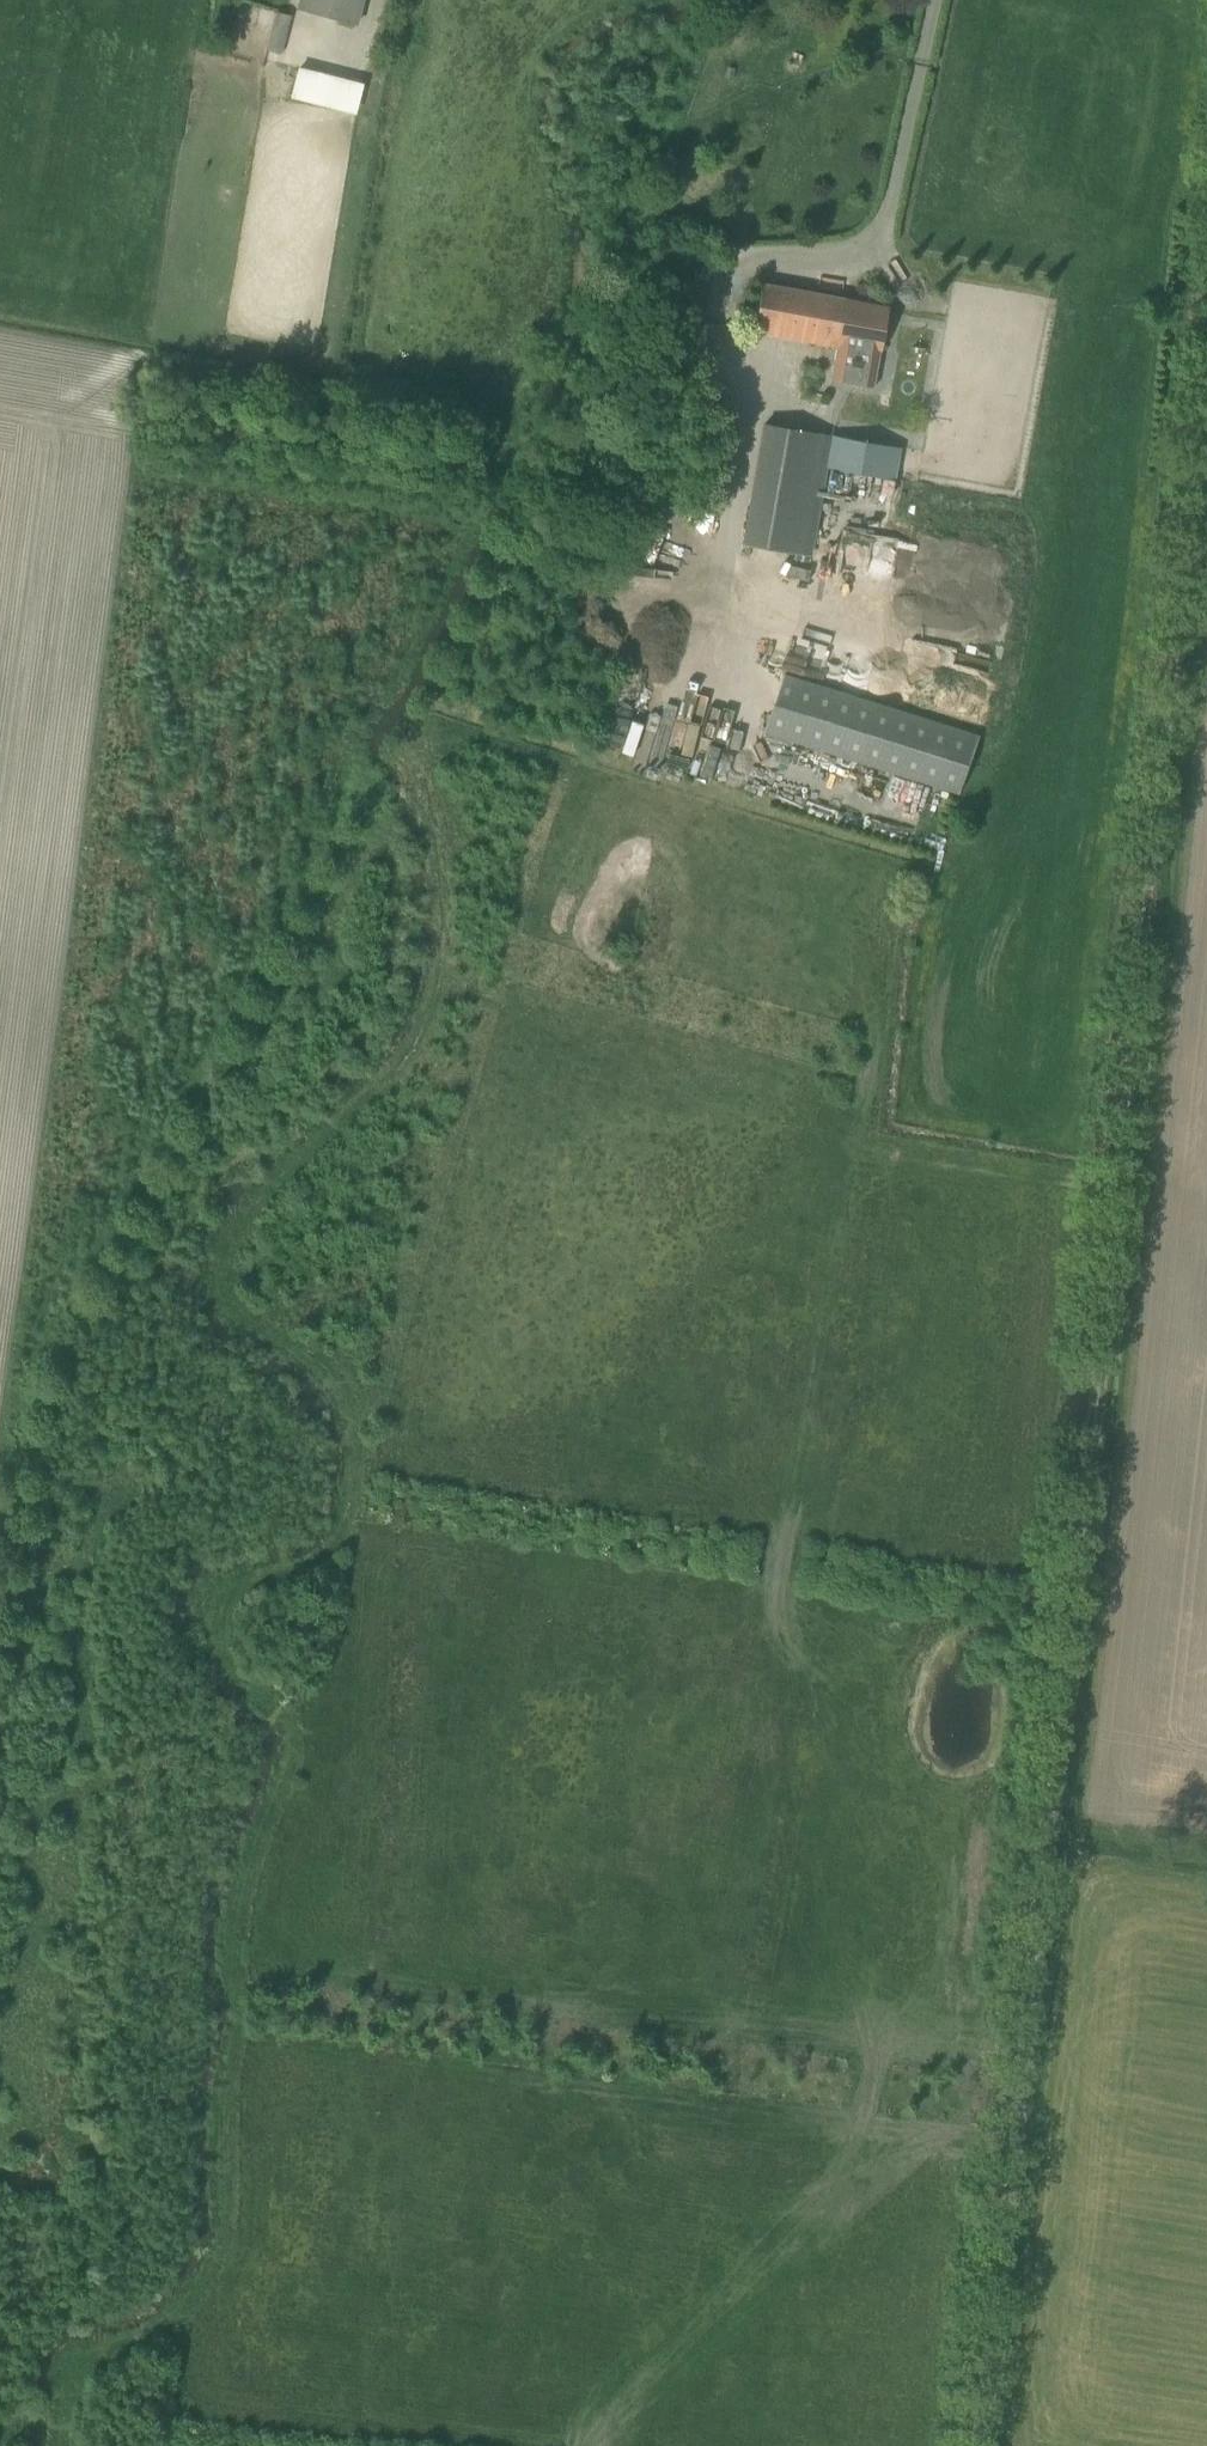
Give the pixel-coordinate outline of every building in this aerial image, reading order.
[(356,23),(363,0),(301,0),(299,8),(356,23)] [(831,380),(874,388),(889,306),(762,283),(753,333),(837,348),(831,380)] [(826,467),(832,436),(762,423),(740,544),(812,557),(826,467)] [(900,448),(832,436),(826,467),(894,480),(900,448)] [(849,524),(841,542),(857,550),(861,541),(870,545),(875,535),(849,524)] [(764,733),(957,794),(978,735),(784,674),(764,733)] [(623,750),(650,758),(661,721),(670,724),(678,697),(656,691),(647,722),(633,717),(623,750)]
